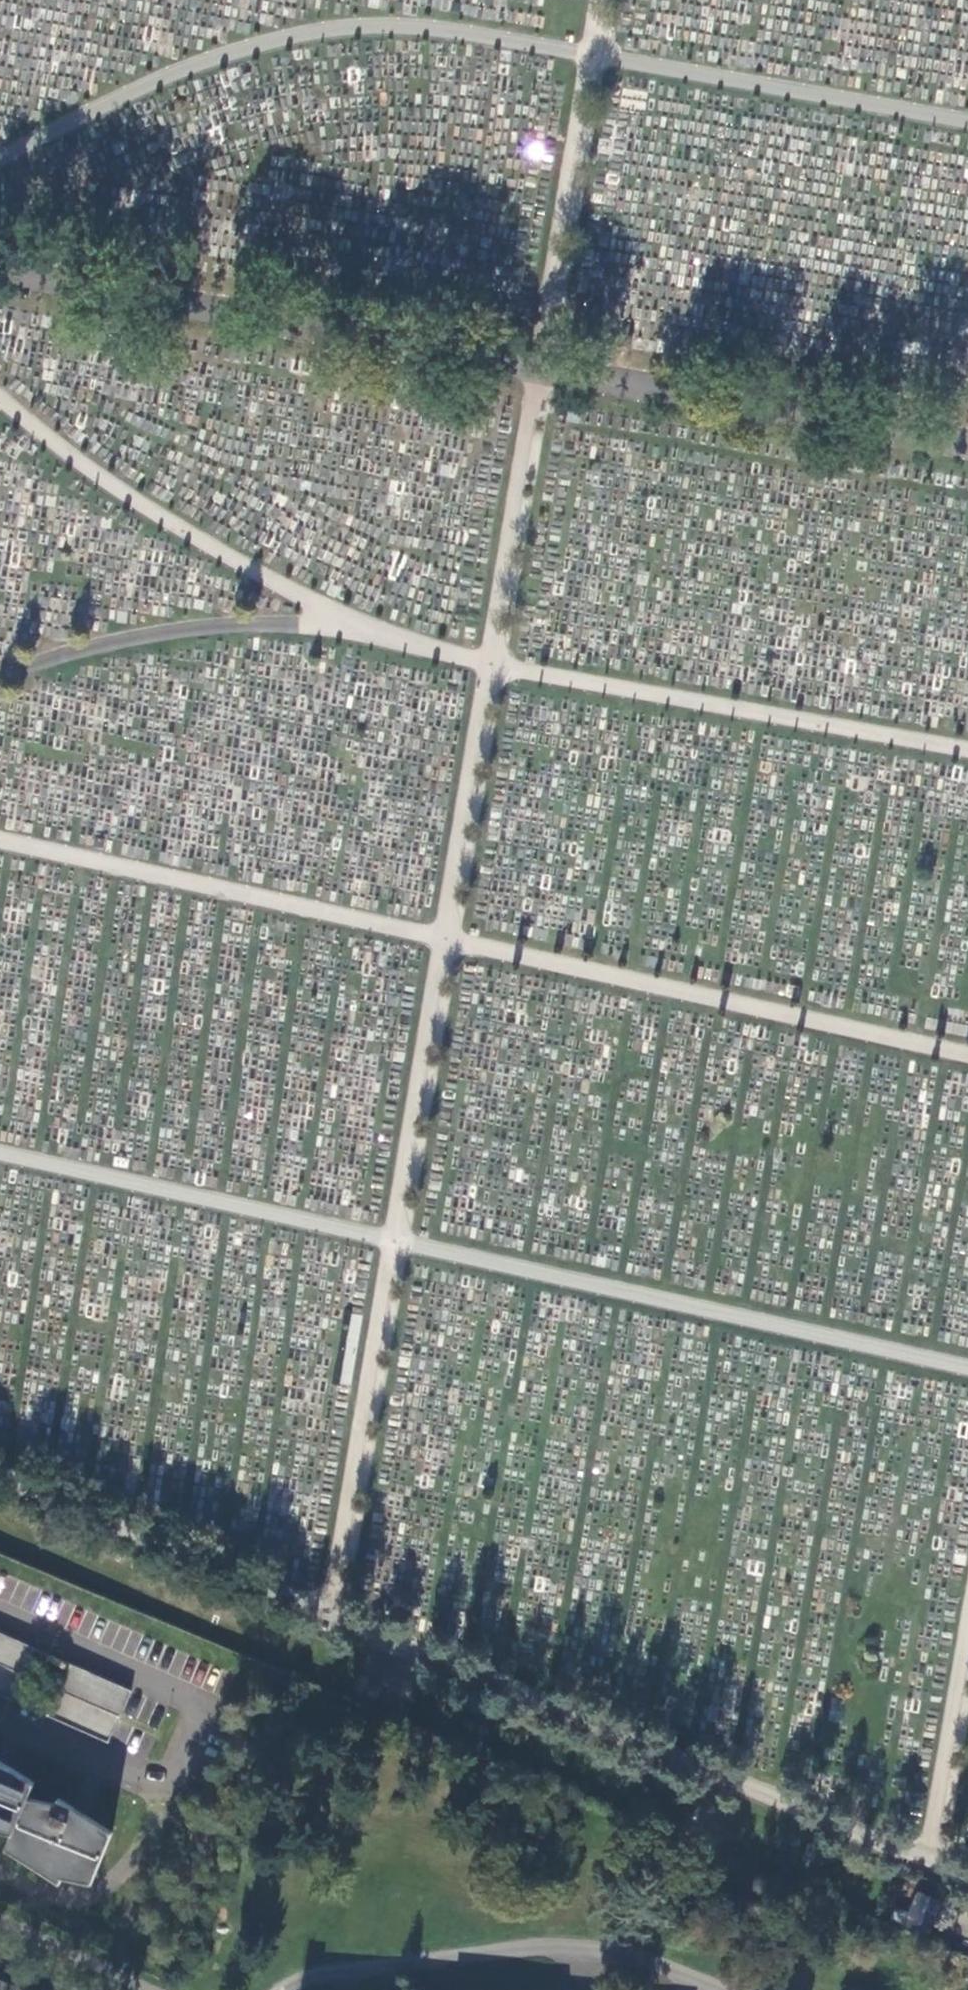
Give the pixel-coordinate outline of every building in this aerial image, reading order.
[(9,1699),(31,1647),(0,1633),(0,1695),(9,1699)] [(129,1689),(68,1663),(45,1715),(106,1742),(129,1689)] [(90,1883),(111,1833),(91,1820),(58,1799),(56,1804),(26,1798),(33,1782),(22,1775),(0,1761),(0,1830),(11,1833),(5,1848),(58,1882),(61,1877),(90,1883)] [(896,1908),(889,1925),(924,1940),(940,1902),(919,1893),(911,1913),(896,1908)] [(0,1981),(0,1989),(20,1989),(0,1981)]
